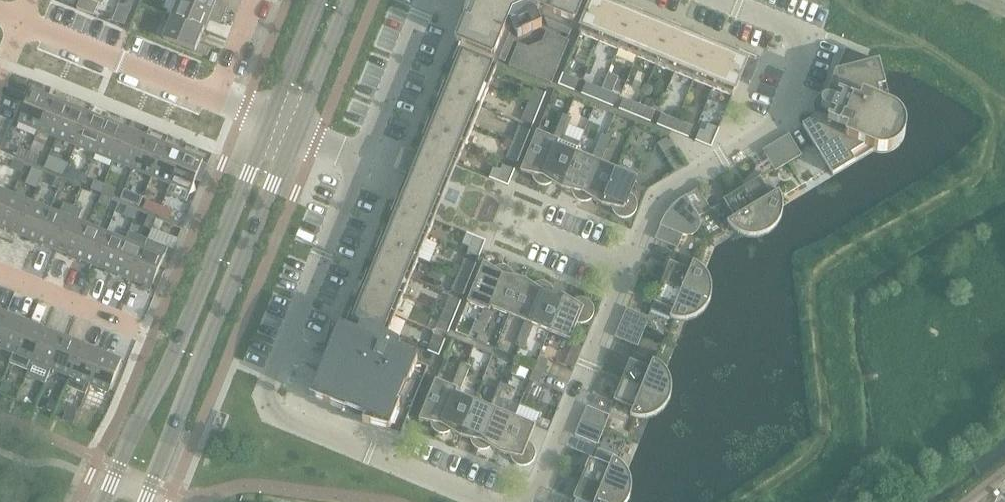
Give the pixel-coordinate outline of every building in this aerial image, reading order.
[(77,9),(94,16),(99,5),(103,6),(105,0),(81,0),(77,9)] [(172,18),(204,31),(209,19),(222,24),(225,16),(213,11),(185,0),(180,0),(172,18)] [(213,11),(225,16),(228,8),(216,3),(217,0),(185,0),(213,11)] [(505,62),(514,42),(509,29),(507,28),(508,25),(513,26),(518,38),(542,28),(537,15),(539,11),(544,13),(543,15),(548,27),(569,36),(584,0),(479,0),(478,1),(470,21),(465,18),(455,42),(461,44),(462,45),(505,62)] [(580,34),(733,96),(739,80),(740,79),(741,80),(749,83),(750,84),(757,67),(755,66),(751,64),(746,62),(740,60),(738,59),(716,50),(712,48),(705,45),(702,44),(667,30),(662,28),(652,24),(650,23),(632,16),(628,14),(621,11),(619,10),(607,5),(602,4),(596,1),(593,0),(593,1),(580,34)] [(604,0),(594,0),(593,0),(746,62),(747,61),(748,59),(739,55),(735,53),(725,49),(722,48),(715,45),(703,41),(699,39),(685,33),(677,30),(666,25),(662,24),(646,17),(639,14),(627,10),(624,8),(609,2),(604,0)] [(204,31),(172,18),(164,39),(196,52),(208,57),(211,48),(199,43),(204,31)] [(509,66),(552,84),(569,41),(546,32),(542,42),(527,50),(517,46),(509,66)] [(741,80),(740,79),(739,80),(733,96),(580,34),(579,35),(733,98),(740,81),(741,80)] [(803,126),(833,176),(859,160),(874,151),(877,152),(881,153),(884,153),(888,152),(891,151),(895,149),(897,147),(900,145),(902,142),(904,139),(905,135),(906,131),(906,128),(905,124),(904,120),(902,117),(900,114),(897,112),(894,110),(891,108),(882,74),(879,62),(846,48),(834,79),(828,92),(827,94),(832,96),(829,102),(828,102),(827,101),(825,102),(824,102),(823,103),(822,105),(821,106),(821,107),(822,109),(823,111),(825,112),(822,119),(819,117),(803,126)] [(352,317),(350,320),(354,322),(412,180),(463,55),(459,53),(456,61),(453,67),(445,87),(444,91),(439,103),(436,109),(431,122),(429,126),(424,139),(422,145),(408,179),(407,182),(405,186),(400,198),(398,205),(392,218),(391,222),(386,234),(383,241),(377,255),(375,259),(370,271),(368,278),(361,294),(360,298),(355,310),(352,317)] [(356,322),(388,335),(435,220),(445,195),(497,69),(463,55),(412,180),(354,322),(356,322)] [(741,80),(740,81),(751,85),(759,66),(747,61),(746,62),(751,64),(755,66),(757,67),(750,84),(749,83),(741,80)] [(559,84),(575,91),(579,80),(564,73),(559,84)] [(582,94),(598,100),(602,89),(586,83),(582,94)] [(529,105),(540,109),(546,94),(535,89),(529,105)] [(602,89),(598,100),(613,107),(618,96),(602,89)] [(19,123),(39,131),(52,99),(32,91),(19,123)] [(620,109),(635,116),(640,105),(624,98),(620,109)] [(39,131),(57,139),(70,107),(52,99),(39,131)] [(540,109),(529,105),(522,121),(534,125),(540,109)] [(640,105),(635,116),(651,122),(656,111),(640,105)] [(57,139),(76,146),(89,114),(70,107),(57,139)] [(108,122),(89,114),(76,146),(95,154),(108,122)] [(657,125),(673,132),(678,121),(662,114),(657,125)] [(558,127),(567,131),(572,118),(563,115),(558,127)] [(678,121),(673,132),(689,138),(693,127),(678,121)] [(95,154),(114,162),(127,130),(108,122),(95,154)] [(696,141),(712,148),(720,129),(708,124),(705,132),(700,130),(696,141)] [(513,143),(525,147),(531,131),(520,127),(513,143)] [(558,127),(554,138),(558,140),(540,185),(543,185),(547,185),(550,184),(553,183),(562,189),(577,152),(576,152),(580,143),(565,137),(567,131),(558,127)] [(127,130),(114,162),(133,169),(146,137),(127,130)] [(558,140),(554,138),(538,132),(521,172),(522,172),(532,175),(533,178),(535,181),(537,183),(540,185),(558,140)] [(776,142),(788,163),(802,155),(789,134),(776,142)] [(597,147),(606,151),(611,139),(602,135),(597,147)] [(133,169),(152,177),(165,145),(146,137),(133,169)] [(658,144),(663,152),(674,145),(669,137),(658,144)] [(788,163),(776,142),(763,150),(775,171),(788,163)] [(525,147),(513,143),(507,158),(518,163),(525,147)] [(460,162),(470,166),(476,148),(466,144),(460,162)] [(165,145),(152,177),(171,185),(184,153),(165,145)] [(583,193),(580,201),(583,202),(585,202),(587,202),(590,201),(591,200),(593,199),(602,205),(617,168),(601,162),(606,151),(597,147),(592,159),(597,160),(583,193)] [(577,199),(580,201),(583,193),(597,160),(592,159),(577,152),(562,189),(572,191),(573,194),(575,197),(576,198),(577,199)] [(184,153),(171,185),(191,193),(204,161),(184,153)] [(397,171),(408,175),(415,159),(404,154),(397,171)] [(47,167),(67,172),(70,161),(51,156),(47,167)] [(18,161),(13,172),(40,183),(45,172),(18,161)] [(490,179),(508,186),(515,170),(504,166),(502,170),(495,167),(490,179)] [(617,168),(602,205),(612,207),(613,209),(614,212),(615,214),(617,215),(619,217),(621,218),(623,218),(626,218),(628,218),(630,217),(632,216),(634,214),(636,213),(637,210),(637,208),(638,206),(637,204),(637,202),(637,201),(636,199),(635,198),(633,196),(632,195),(630,194),(638,177),(617,168)] [(753,207),(769,233),(772,231),(775,228),(777,225),(780,221),(781,218),(782,214),(783,210),(783,206),(783,202),(782,199),(781,195),(779,192),(772,196),(761,178),(742,189),(753,207)] [(112,207),(119,188),(108,184),(101,203),(112,207)] [(671,209),(697,231),(699,230),(700,226),(700,221),(699,217),(711,210),(698,189),(684,197),(680,200),(677,203),(674,206),(671,209)] [(753,207),(742,189),(724,200),(735,219),(728,223),(730,226),(732,229),(735,231),(738,233),(741,235),(745,236),(749,237),(753,237),(757,237),(762,236),(765,235),(769,233),(753,207)] [(12,195),(0,190),(0,226),(12,195)] [(0,226),(0,230),(5,232),(6,230),(18,235),(31,203),(12,195),(0,226)] [(31,203),(18,235),(31,240),(30,242),(36,245),(50,210),(31,203)] [(44,245),(56,250),(74,207),(65,204),(61,215),(50,210),(36,245),(43,248),(44,245)] [(74,207),(56,250),(68,255),(67,257),(74,260),(88,226),(78,222),(82,211),(74,207)] [(124,216),(135,220),(138,211),(128,207),(124,216)] [(697,231),(671,209),(667,214),(665,218),(663,221),(661,225),(656,239),(678,248),(684,235),(688,236),(692,235),(696,233),(697,231)] [(145,227),(152,231),(157,219),(150,216),(145,227)] [(157,219),(152,231),(160,234),(164,223),(157,219)] [(88,226),(74,260),(81,263),(82,260),(94,265),(107,234),(88,226)] [(469,252),(480,257),(486,241),(467,233),(463,245),(470,248),(469,252)] [(105,273),(112,276),(126,241),(107,234),(94,265),(106,270),(105,273)] [(126,241),(112,276),(118,278),(120,276),(132,281),(145,249),(126,241)] [(145,249),(132,281),(144,286),(143,288),(151,291),(165,257),(145,249)] [(459,275),(470,280),(477,264),(466,260),(459,275)] [(484,309),(479,321),(488,324),(493,313),(488,311),(490,307),(503,274),(507,267),(504,266),(502,266),(500,266),(498,266),(497,267),(494,269),(485,263),(484,262),(468,303),(484,309)] [(662,283),(710,302),(711,298),(712,294),(712,290),(712,286),(711,282),(709,278),(707,274),(705,271),(703,269),(700,266),(697,264),(693,263),(690,271),(671,262),(662,283)] [(503,274),(490,307),(510,315),(525,279),(514,277),(513,274),(512,271),(510,268),(508,267),(507,267),(503,274)] [(470,280),(459,275),(453,291),(464,296),(470,280)] [(534,285),(525,279),(510,315),(525,322),(521,333),(530,337),(534,325),(530,324),(544,290),(547,283),(543,282),(540,282),(537,283),(534,285)] [(530,324),(534,325),(550,332),(565,295),(554,293),(553,290),(552,287),(549,284),(547,283),(544,290),(530,324)] [(707,307),(710,302),(662,283),(650,314),(669,322),(671,318),(675,320),(680,320),(685,320),(690,319),(695,317),(700,315),(704,311),(707,307)] [(565,295),(550,332),(571,340),(578,323),(580,324),(582,324),(584,323),(587,323),(589,322),(590,320),(592,318),(593,317),(594,314),(594,312),(594,309),(594,307),(593,305),(591,303),(589,301),(587,300),(584,299),(582,298),(580,299),(578,299),(577,300),(574,301),(565,295)] [(444,313),(455,318),(461,302),(450,297),(444,313)] [(621,323),(644,332),(650,318),(627,309),(621,323)] [(455,318),(444,313),(437,329),(449,333),(455,318)] [(13,354),(27,322),(7,314),(0,332),(0,348),(13,354)] [(488,324),(479,321),(474,333),(483,336),(488,324)] [(46,330),(27,322),(13,354),(11,360),(30,368),(33,362),(46,330)] [(388,335),(356,322),(351,335),(338,330),(310,398),(365,420),(363,424),(380,429),(401,434),(429,367),(393,352),(392,356),(387,354),(389,350),(394,337),(388,335)] [(644,332),(621,323),(616,337),(638,346),(644,332)] [(65,338),(46,330),(33,362),(52,370),(65,338)] [(530,337),(521,333),(516,345),(525,349),(530,337)] [(428,352),(439,356),(446,340),(435,336),(428,352)] [(83,345),(65,338),(52,370),(70,377),(83,345)] [(565,364),(574,368),(582,348),(574,344),(565,364)] [(83,345),(70,377),(67,387),(86,394),(90,385),(89,385),(102,353),(83,345)] [(89,385),(90,385),(109,393),(122,361),(102,353),(89,385)] [(535,369),(544,373),(549,361),(540,357),(535,369)] [(642,389),(670,400),(671,396),(672,393),(672,388),(672,384),(671,381),(669,377),(668,373),(665,370),(663,367),(662,366),(659,364),(656,362),(653,361),(650,369),(630,361),(622,381),(642,389)] [(457,375),(466,379),(471,367),(462,363),(457,375)] [(544,373),(535,369),(530,381),(539,385),(544,373)] [(466,379),(457,375),(452,387),(457,388),(442,425),(438,433),(441,433),(444,433),(447,433),(451,431),(461,437),(475,400),(460,394),(466,379)] [(436,431),(438,433),(442,425),(457,388),(452,387),(436,380),(420,420),(431,423),(432,426),(433,429),(436,431)] [(642,389),(622,381),(614,401),(634,409),(631,416),(634,418),(638,418),(642,419),(645,418),(649,418),(653,417),(656,415),(660,413),(663,410),(666,407),(668,403),(670,400),(642,389)] [(4,383),(0,391),(7,394),(10,386),(4,383)] [(496,395),(504,399),(509,387),(500,383),(496,395)] [(504,399),(496,395),(491,407),(495,408),(482,441),(479,449),(482,450),(485,450),(489,449),(491,447),(500,453),(515,417),(500,410),(504,399)] [(476,448),(479,449),(482,441),(495,408),(491,407),(475,400),(461,437),(471,439),(472,442),(473,445),(476,448)] [(50,402),(47,410),(55,413),(58,405),(50,402)] [(69,407),(63,421),(72,424),(78,410),(69,407)] [(581,421),(604,430),(610,416),(587,407),(581,421)] [(515,417),(500,453),(511,455),(512,458),(512,460),(514,462),(515,463),(517,465),(520,466),(522,466),(524,466),(527,466),(529,465),(531,464),(533,462),(534,461),(535,459),(536,456),(536,454),(536,452),(536,450),(535,449),(534,447),(533,445),(532,444),(531,443),(529,442),(536,425),(515,417)] [(604,430),(581,421),(575,435),(598,444),(604,430)] [(602,487),(630,498),(631,494),(632,490),(632,486),(631,482),(630,478),(629,474),(627,471),(625,468),(623,465),(620,463),(617,461),(613,459),(610,467),(590,459),(582,479),(602,487)] [(630,498),(602,487),(582,479),(574,499),(576,500),(575,501),(628,501),(630,498)]
